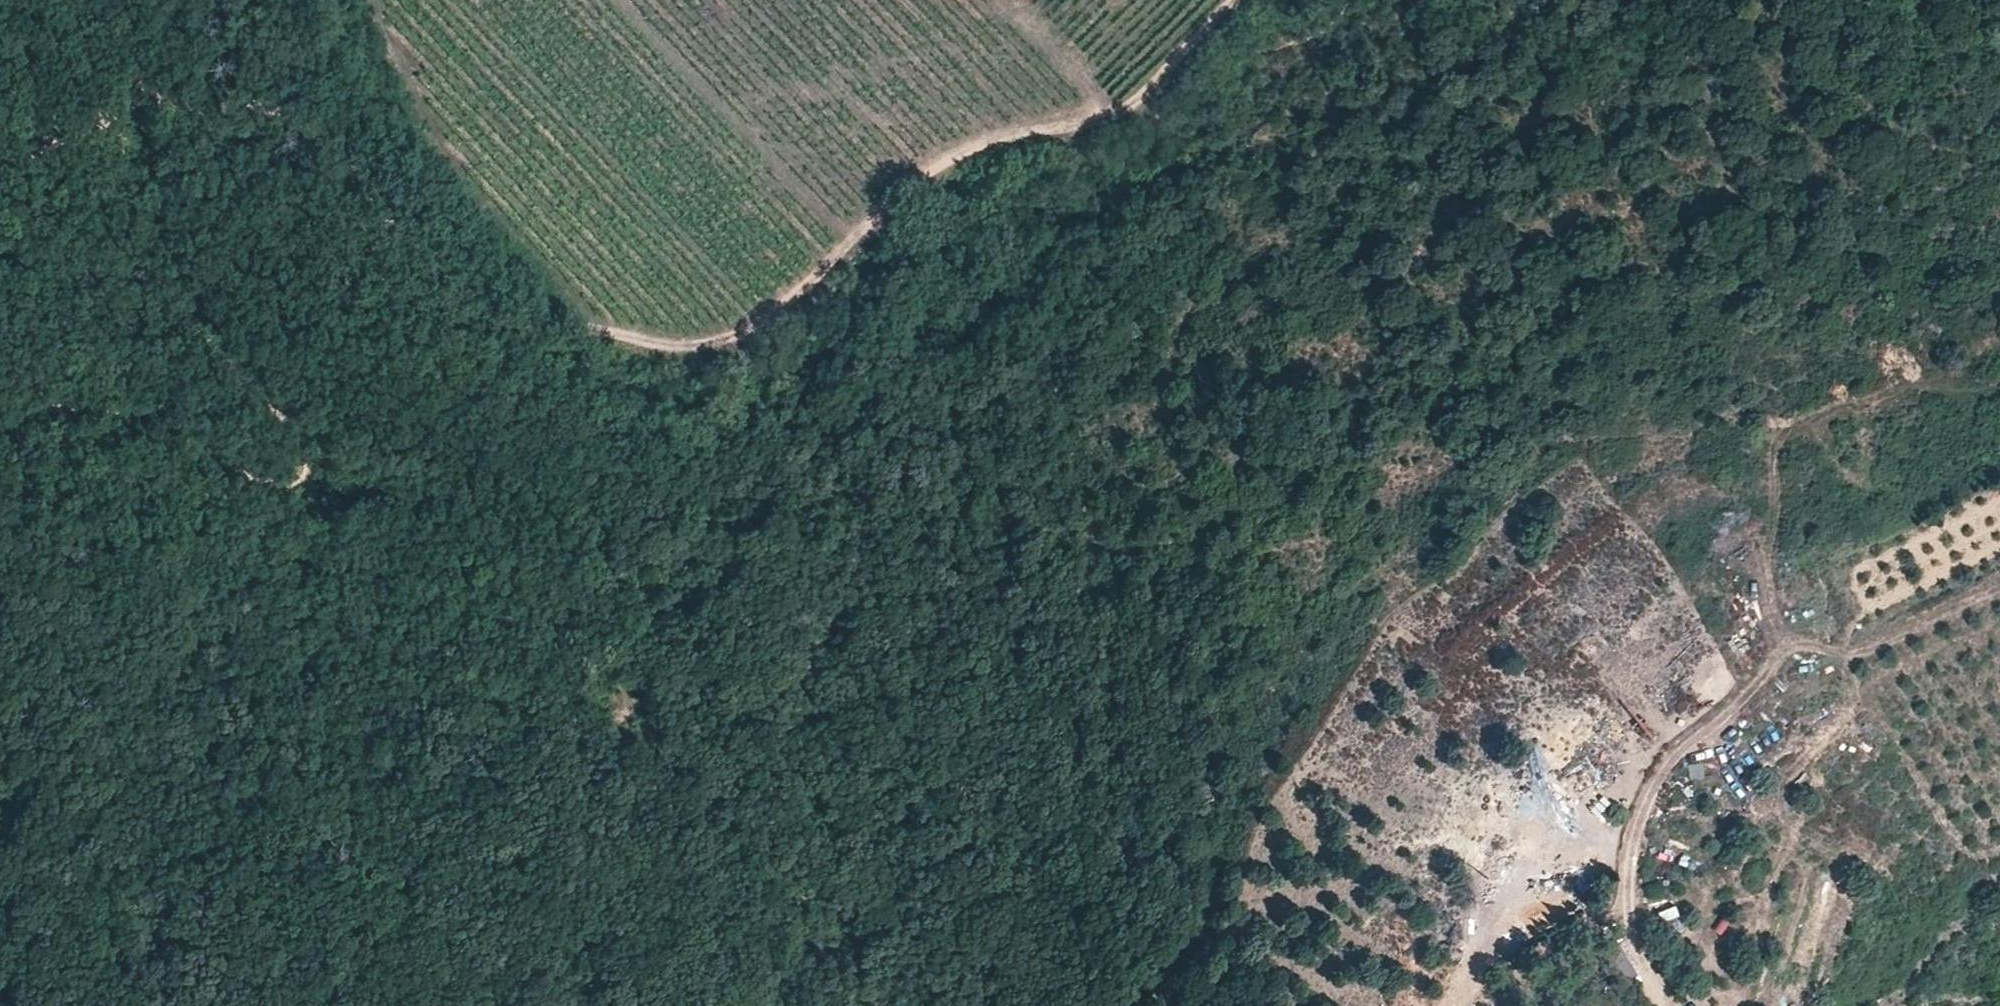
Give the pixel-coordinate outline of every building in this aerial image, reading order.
[(1638,975),(1618,940),(1600,951),(1621,985),(1638,975)]
